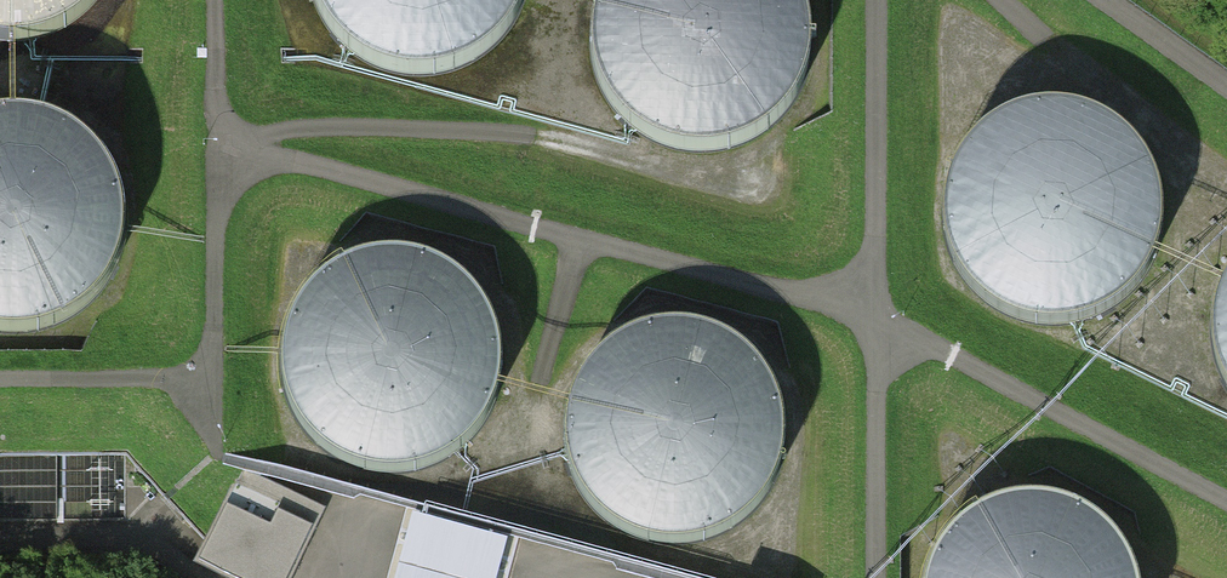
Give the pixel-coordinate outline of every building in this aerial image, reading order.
[(3,50),(40,45),(74,27),(99,0),(0,0),(0,50),(3,50)] [(326,32),(350,58),(381,75),(416,82),(453,76),(487,58),(513,30),(525,0),(311,0),(326,32)] [(804,0),(597,0),(590,34),(594,69),(608,101),(632,127),(664,144),(698,151),(736,145),(770,128),(795,100),(810,65),(812,27),(804,0)] [(1163,199),(1152,162),(1130,132),(1099,110),(1062,101),(1026,103),(994,117),(967,140),(949,171),(941,205),(945,240),(959,273),(983,299),(1014,316),(1049,322),(1087,317),(1121,299),(1146,271),(1161,236),(1163,199)] [(113,180),(90,150),(59,128),(22,119),(0,120),(0,339),(10,340),(47,335),(81,317),(106,289),(121,254),(123,217),(113,180)] [(500,357),(489,321),(467,290),(435,269),(398,259),(363,262),(330,275),(303,298),(285,329),(278,363),(281,399),(296,431),(320,457),(351,474),(386,481),(424,475),(457,458),(483,430),(498,395),(500,357)] [(1213,295),(1205,330),(1209,365),(1223,398),(1226,402),(1226,271),(1213,295)] [(785,429),(775,393),(752,362),(721,341),(684,331),(649,334),(616,348),(589,371),(571,401),(563,436),(567,471),(582,503),(606,529),(637,547),(672,553),(709,548),(743,530),(769,502),(783,467),(785,429)] [(202,562),(237,577),(287,577),(317,513),(242,478),(202,562)] [(1133,559),(1111,528),(1079,507),(1043,497),(1007,500),(974,514),(948,537),(929,567),(927,577),(1139,577),(1133,559)] [(510,525),(414,501),(394,577),(496,577),(510,525)]
